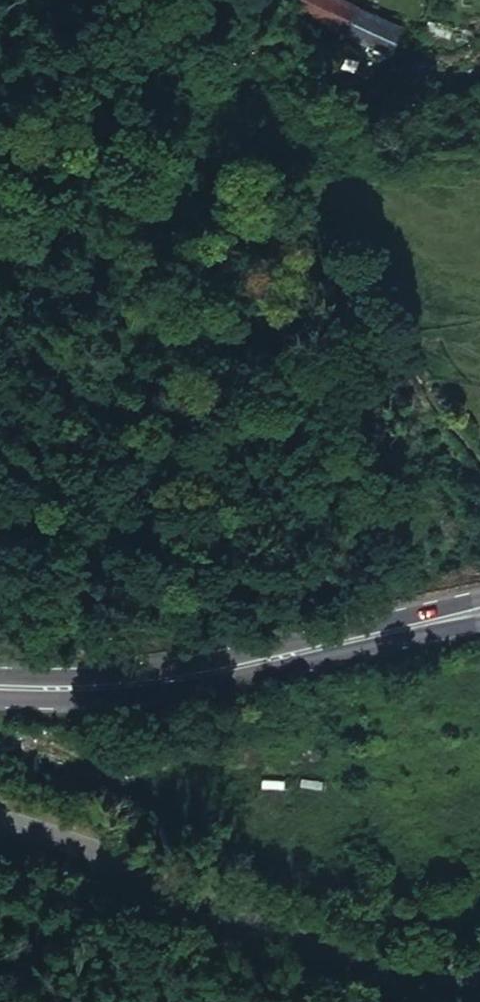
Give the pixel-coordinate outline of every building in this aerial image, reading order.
[(314,33),(326,6),(313,0),(301,0),(290,23),(314,33)] [(392,36),(326,6),(314,33),(379,62),(392,36)]
